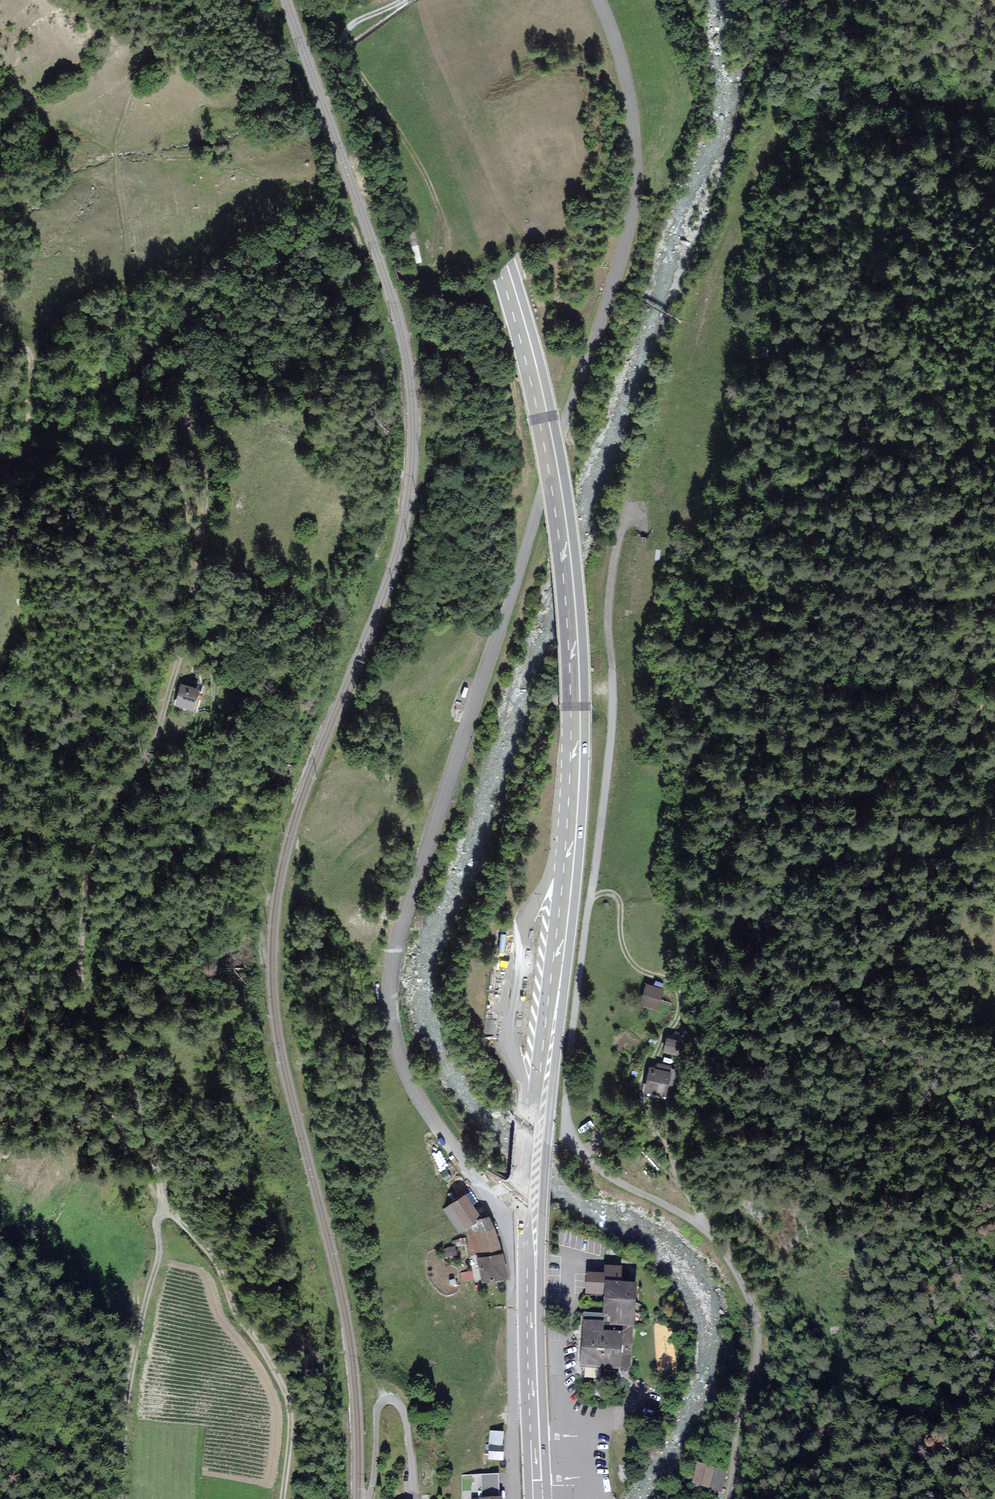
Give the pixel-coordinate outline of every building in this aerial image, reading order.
[(199,690),(182,686),(177,706),(194,710),(199,690)] [(663,990),(645,984),(638,1007),(657,1012),(663,990)] [(680,1041),(666,1038),(664,1052),(677,1055),(680,1041)] [(674,1057),(666,1055),(665,1063),(673,1065),(674,1057)] [(671,1066),(657,1063),(656,1068),(650,1066),(645,1093),(666,1097),(667,1093),(671,1094),(673,1082),(668,1081),(671,1066)] [(445,1211),(460,1232),(468,1227),(475,1221),(480,1218),(465,1196),(445,1211)] [(497,1248),(490,1218),(475,1221),(468,1227),(474,1253),(497,1248)] [(506,1278),(501,1255),(479,1260),(484,1282),(506,1278)] [(606,1314),(612,1315),(611,1323),(633,1324),(635,1283),(631,1283),(631,1273),(620,1272),(621,1267),(607,1267),(606,1274),(589,1273),(588,1292),(607,1293),(606,1314)] [(472,1279),(471,1272),(462,1273),(463,1280),(472,1279)] [(630,1367),(633,1324),(611,1323),(603,1322),(603,1321),(586,1320),(583,1364),(630,1367)] [(503,1432),(491,1431),(490,1443),(502,1444),(503,1432)] [(502,1446),(490,1446),(490,1458),(502,1458),(502,1446)] [(726,1472),(700,1463),(694,1481),(720,1490),(726,1472)] [(482,1498),(498,1497),(497,1475),(463,1476),(464,1498),(482,1498)]
